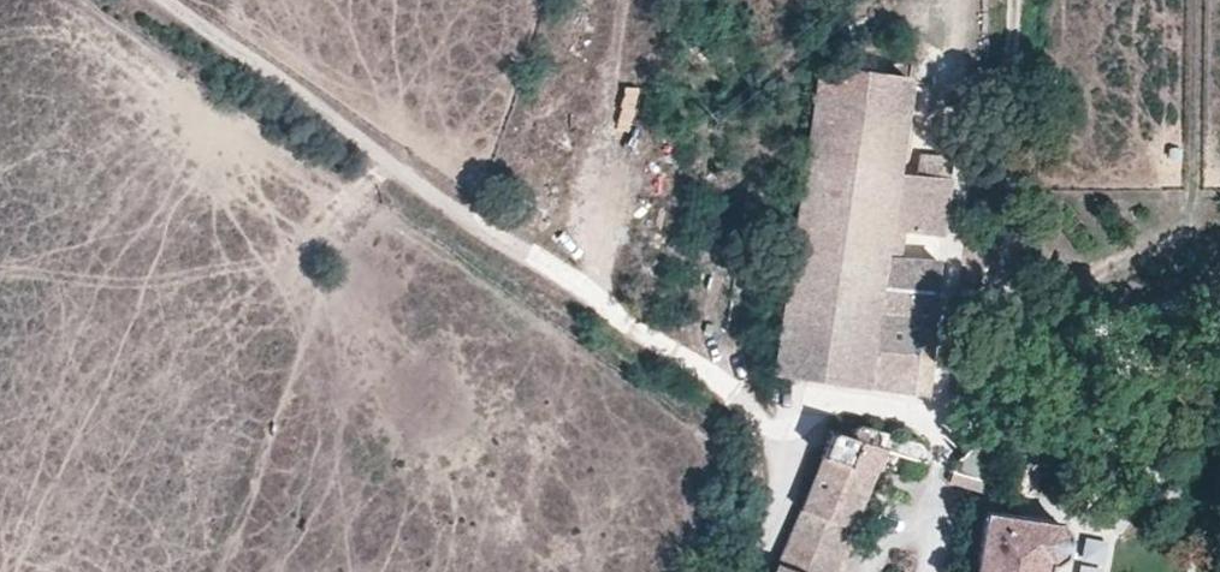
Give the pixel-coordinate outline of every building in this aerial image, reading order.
[(912,76),(822,64),(777,372),(926,391),(940,270),(884,260),(897,175),(912,76)] [(951,183),(897,175),(884,260),(940,270),(951,183)] [(709,417),(696,412),(689,425),(702,431),(709,417)] [(1011,419),(1003,417),(956,463),(954,471),(951,484),(991,495),(998,468),(1011,419)] [(925,462),(920,446),(850,430),(846,438),(832,433),(774,571),(835,571),(885,452),(925,462)] [(986,515),(975,571),(1047,571),(1048,563),(1052,563),(1059,559),(1062,553),(1063,546),(1063,539),(1061,533),(1057,525),(986,515)] [(1114,542),(1087,536),(1079,571),(1107,571),(1114,542)]
